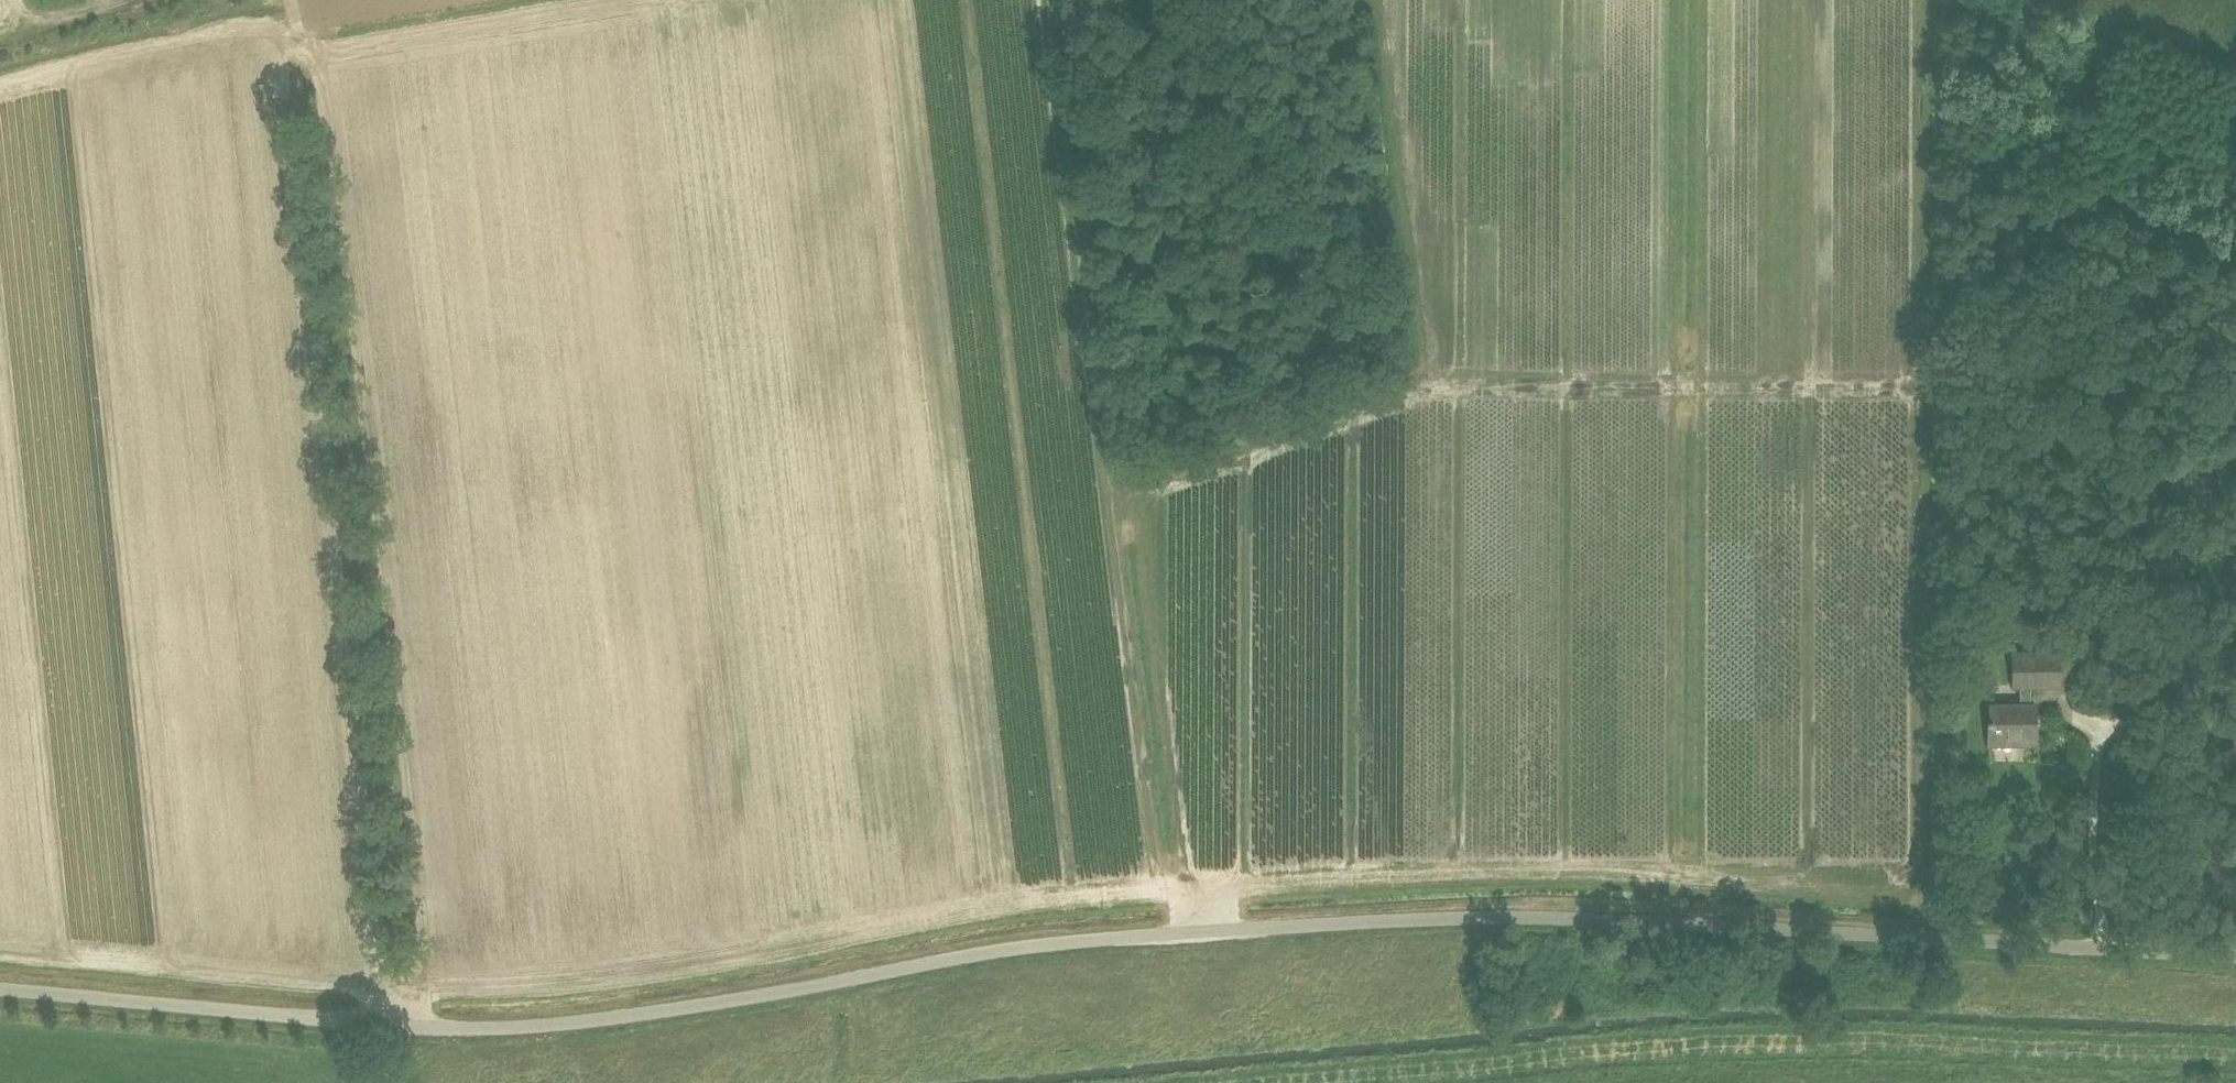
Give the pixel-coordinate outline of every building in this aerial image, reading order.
[(2031,685),(2060,685),(2060,650),(2013,650),(2013,685),(2020,685),(2020,703),(1991,703),(1991,718),(1989,718),(1989,743),(2035,743),(2035,703),(2031,703),(2031,685)]
